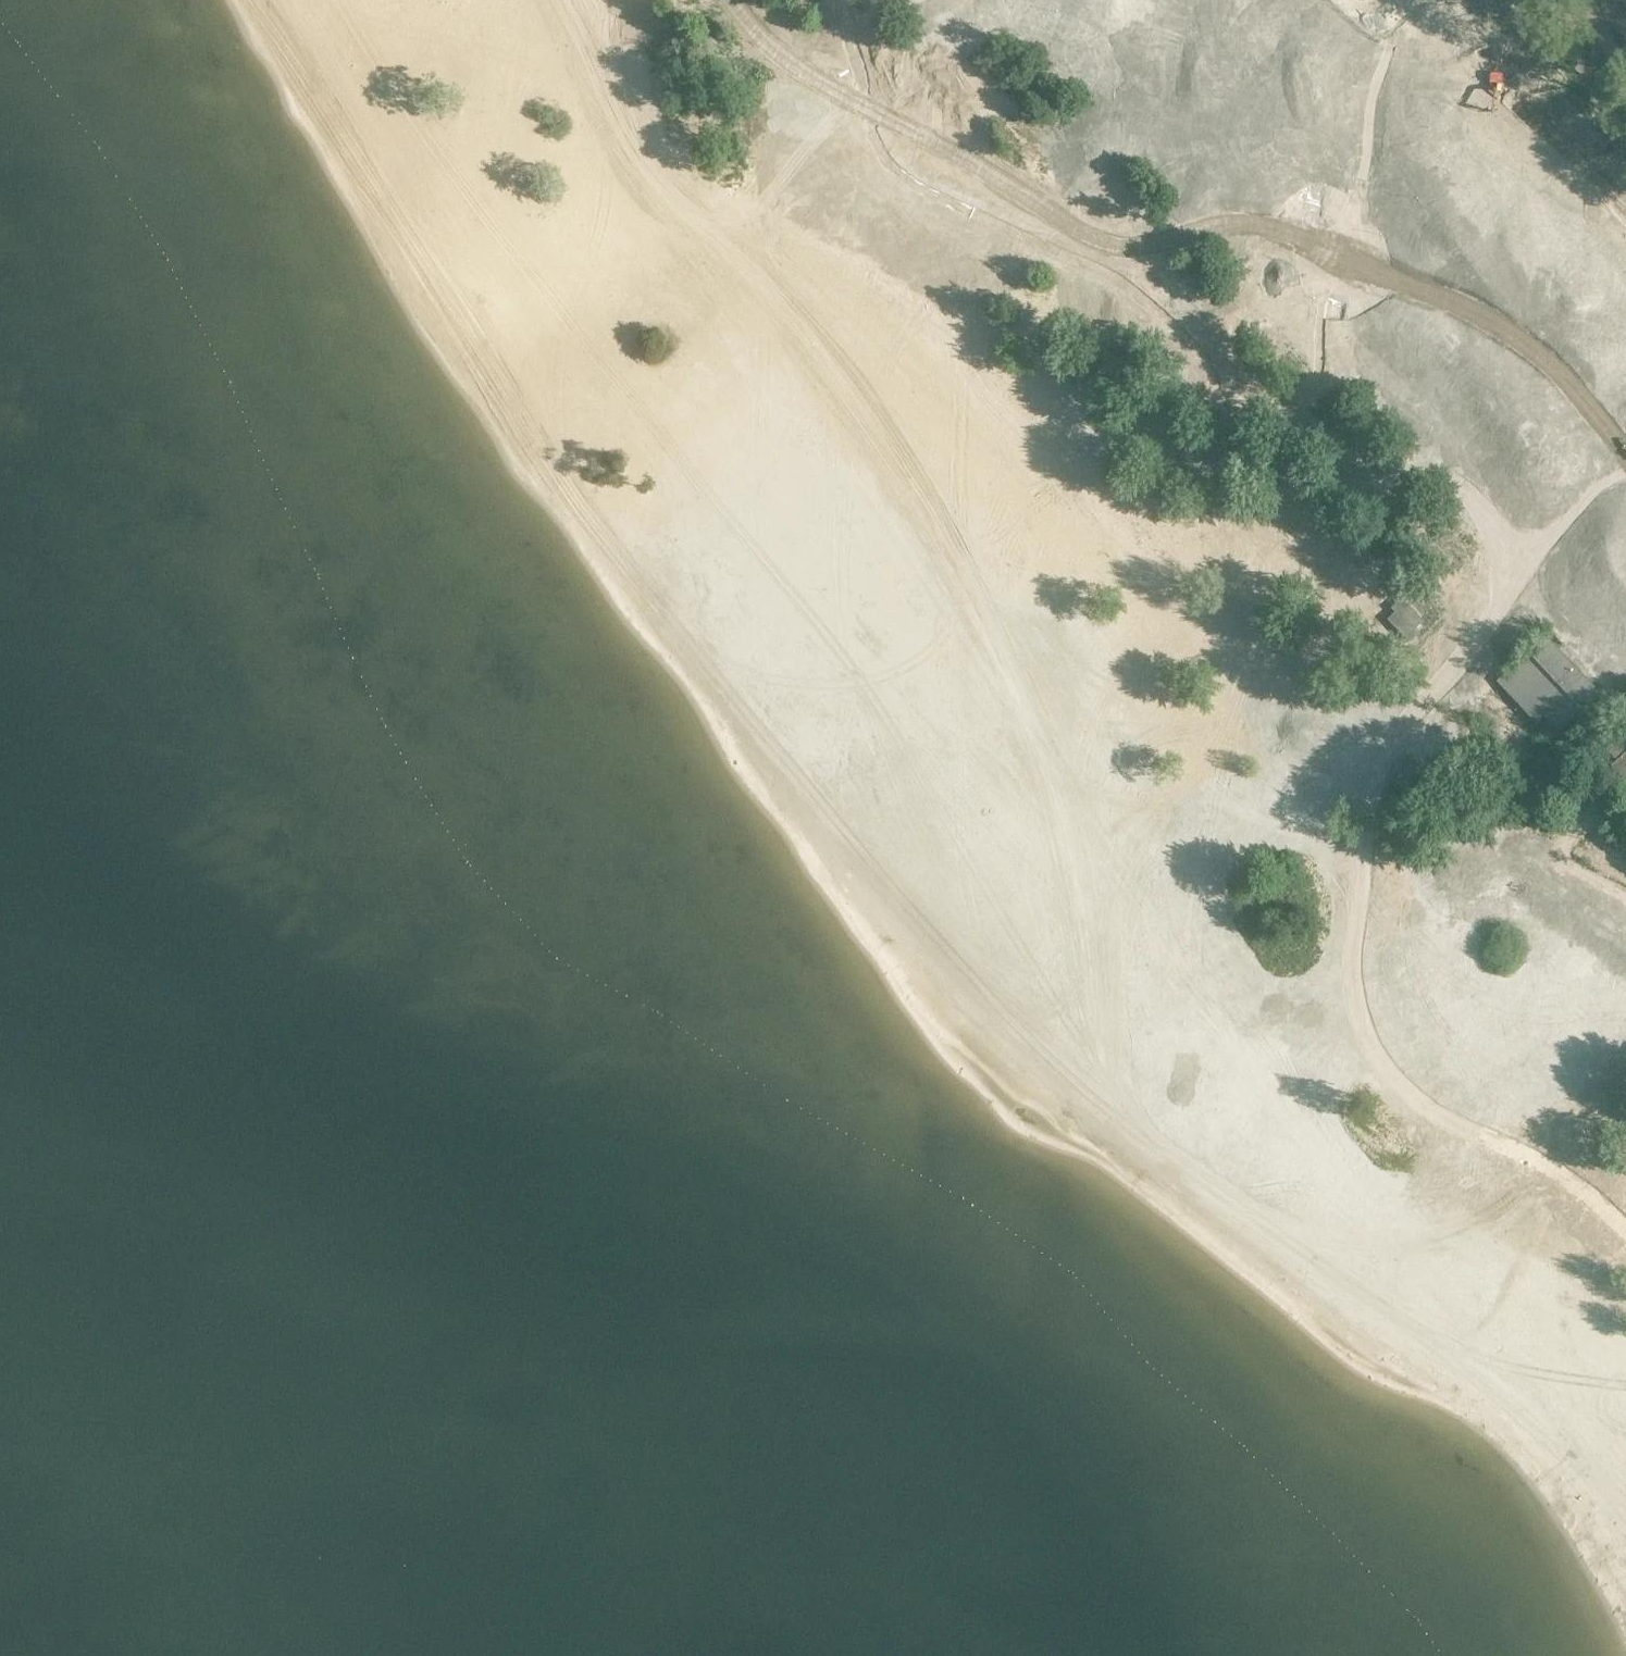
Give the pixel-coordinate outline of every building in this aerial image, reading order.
[(1419,619),(1405,604),(1396,612),(1400,616),(1392,623),(1407,638),(1415,630),(1412,626),(1419,619)] [(1597,694),(1545,639),(1507,675),(1508,677),(1559,731),(1598,695),(1597,694)] [(1605,749),(1607,751),(1608,750),(1617,759),(1616,760),(1617,761),(1611,767),(1625,784),(1625,730),(1605,749)] [(1201,955),(1220,938),(1213,930),(1194,947),(1201,955)]
